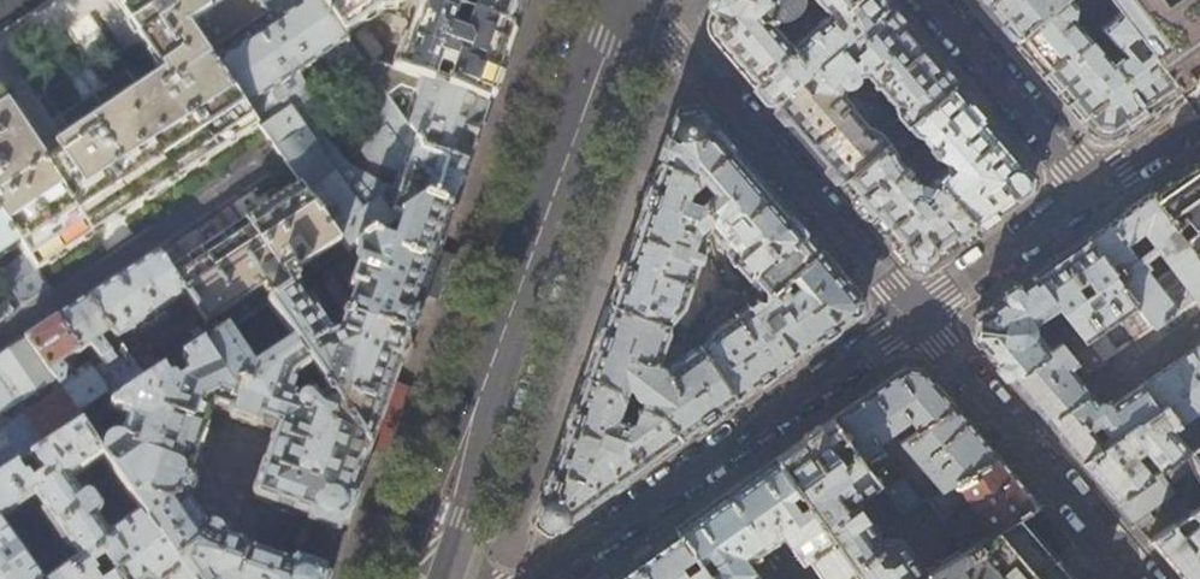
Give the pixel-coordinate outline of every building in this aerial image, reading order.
[(163,76),(166,82),(206,54),(285,0),(112,0),(163,76)] [(343,35),(318,0),(308,0),(214,65),(232,91),(245,108),(297,73),(320,57),(346,39),(343,35)] [(398,0),(318,0),(343,35),(380,12),(397,8),(399,5),(397,1),(398,0)] [(512,32),(418,0),(412,0),(409,7),(415,16),(407,41),(400,39),(390,69),(433,84),(438,70),(452,74),(446,89),(488,103),(500,69),(512,32)] [(512,32),(523,0),(418,0),(512,32)] [(886,6),(882,0),(814,0),(820,8),(821,7),(825,12),(790,42),(769,19),(772,16),(773,16),(776,17),(779,17),(782,17),(785,17),(788,16),(790,15),(794,12),(795,11),(797,9),(799,6),(800,3),(801,0),(714,0),(709,17),(712,35),(736,63),(772,104),(886,6)] [(1061,0),(980,0),(993,15),(1015,40),(1061,0)] [(1083,0),(1061,0),(1015,40),(1060,93),(1093,131),(1111,133),(1139,114),(1176,88),(1149,53),(1137,63),(1124,45),(1135,36),(1118,13),(1095,31),(1116,57),(1105,66),(1091,50),(1092,49),(1071,24),(1073,22),(1075,7),(1083,0)] [(1118,13),(1135,36),(1149,53),(1176,88),(1199,71),(1199,0),(1108,0),(1118,13)] [(887,142),(906,125),(954,84),(921,46),(886,6),(772,104),(805,142),(839,182),(887,142)] [(368,69),(346,39),(320,57),(353,102),(359,97),(380,125),(374,143),(360,137),(357,145),(362,154),(371,156),(369,161),(400,172),(393,190),(399,192),(417,139),(408,126),(389,99),(368,69)] [(214,65),(206,54),(166,82),(163,76),(55,147),(60,156),(83,190),(232,91),(214,65)] [(446,89),(433,84),(390,69),(376,63),(368,69),(389,99),(404,88),(415,93),(419,99),(408,126),(417,139),(426,152),(466,165),(476,137),(488,103),(446,89)] [(308,97),(297,73),(245,108),(257,125),(298,183),(347,252),(354,248),(370,238),(401,218),(391,214),(399,192),(393,190),(378,184),(377,187),(345,165),(314,127),(308,97)] [(943,168),(934,176),(978,227),(1005,208),(1029,191),(1031,173),(995,132),(954,84),(906,125),(912,132),(922,131),(921,135),(936,154),(943,157),(943,168)] [(232,91),(83,190),(60,156),(48,163),(52,168),(0,203),(0,219),(17,244),(25,256),(36,271),(66,251),(130,209),(182,174),(220,149),(257,125),(245,108),(232,91)] [(52,168),(48,163),(0,92),(0,203),(52,168)] [(692,172),(698,185),(705,179),(714,191),(705,199),(713,216),(709,230),(719,236),(719,237),(718,237),(718,238),(718,239),(718,240),(760,290),(767,291),(772,291),(818,249),(790,216),(694,106),(676,109),(667,135),(659,160),(692,172)] [(458,191),(466,165),(426,152),(417,139),(399,192),(391,214),(401,218),(402,217),(424,203),(450,211),(458,191)] [(892,155),(893,148),(887,142),(839,182),(878,227),(908,262),(925,264),(950,247),(978,227),(934,176),(925,183),(925,186),(917,186),(917,185),(916,182),(914,178),(912,176),(910,173),(895,156),(892,155)] [(1151,194),(1199,257),(1199,159),(1186,169),(1151,194)] [(691,190),(698,185),(692,172),(659,160),(636,226),(610,303),(667,323),(670,324),(683,310),(698,263),(702,260),(705,234),(709,231),(709,230),(713,216),(705,199),(701,203),(694,204),(691,190)] [(297,285),(347,252),(298,183),(269,202),(243,219),(289,290),(297,285)] [(1088,238),(1154,325),(1194,297),(1199,294),(1199,257),(1151,194),(1118,216),(1088,238)] [(428,275),(450,211),(424,203),(402,217),(393,246),(370,238),(354,248),(354,250),(354,252),(354,254),(355,256),(356,257),(357,259),(359,260),(355,271),(353,270),(352,271),(351,272),(349,273),(348,276),(347,277),(347,279),(347,281),(347,283),(347,285),(350,286),(349,290),(355,291),(346,316),(406,338),(428,275)] [(0,219),(0,256),(17,244),(0,219)] [(289,290),(243,219),(204,245),(169,269),(215,339),(227,331),(267,305),(289,290)] [(1072,322),(1102,360),(1154,325),(1088,238),(1062,256),(1035,275),(1060,307),(1072,322)] [(840,275),(818,249),(772,291),(767,291),(764,299),(758,298),(713,329),(701,347),(702,348),(737,398),(797,355),(856,313),(858,295),(840,275)] [(169,269),(157,253),(122,275),(87,298),(112,333),(128,356),(147,383),(162,373),(181,361),(215,339),(169,269)] [(36,271),(25,256),(3,271),(3,277),(21,305),(47,288),(36,271)] [(721,266),(717,267),(714,268),(705,298),(711,303),(701,317),(708,322),(720,309),(718,306),(737,293),(737,289),(737,285),(721,266)] [(1060,307),(1035,275),(1005,296),(974,317),(972,336),(990,357),(1008,378),(1062,342),(1085,370),(1086,371),(1102,360),(1072,322),(1053,336),(1049,330),(1050,328),(1043,318),(1060,307)] [(289,290),(267,305),(292,342),(311,368),(329,393),(368,448),(388,391),(406,338),(346,316),(340,332),(339,331),(339,330),(336,329),(335,329),(334,329),(333,330),(332,330),(332,331),(331,332),(330,333),(330,334),(317,314),(320,312),(320,310),(320,309),(320,308),(319,306),(318,305),(318,304),(314,302),(313,301),(311,300),(308,302),(297,285),(289,290)] [(1,318),(12,311),(0,293),(0,294),(0,318),(1,318)] [(72,308),(55,319),(79,353),(88,365),(89,366),(88,367),(96,377),(97,376),(111,367),(106,359),(102,362),(90,346),(112,333),(87,298),(72,308)] [(668,333),(667,323),(610,303),(596,341),(585,374),(616,386),(622,402),(638,411),(662,412),(680,438),(707,418),(737,398),(702,348),(694,348),(685,354),(681,360),(675,362),(665,369),(660,365),(660,358),(662,353),(662,344),(666,341),(668,333)] [(40,328),(25,338),(57,385),(64,381),(66,373),(60,366),(79,353),(55,319),(40,328)] [(673,340),(684,346),(696,338),(690,331),(677,326),(673,340)] [(227,331),(215,339),(181,361),(186,367),(185,367),(185,368),(184,368),(183,369),(183,370),(183,371),(183,373),(184,375),(185,376),(186,377),(176,384),(171,378),(167,381),(162,373),(147,383),(116,403),(110,407),(113,411),(121,414),(119,420),(126,422),(120,439),(118,438),(116,438),(113,438),(111,439),(108,440),(106,442),(104,443),(103,445),(102,447),(101,449),(100,452),(100,454),(106,463),(109,468),(138,510),(142,515),(163,546),(186,578),(323,578),(321,577),(321,575),(316,574),(316,575),(299,570),(300,569),(245,549),(246,548),(246,547),(246,546),(245,545),(244,544),(244,543),(243,543),(242,543),(220,536),(221,535),(221,533),(221,532),(220,531),(220,530),(219,529),(218,528),(217,527),(216,527),(214,527),(213,527),(212,528),(210,528),(192,503),(215,438),(215,436),(215,435),(214,433),(214,432),(213,431),(212,430),(211,429),(210,428),(208,428),(216,406),(230,410),(230,411),(231,411),(231,412),(232,413),(232,414),(232,415),(232,416),(258,425),(260,424),(261,423),(262,423),(278,428),(273,441),(274,442),(256,491),(255,492),(255,493),(255,494),(255,495),(256,497),(257,498),(258,499),(259,499),(316,520),(317,519),(333,525),(333,527),(337,528),(338,527),(341,527),(354,489),(368,448),(329,393),(317,401),(312,394),(301,401),(299,405),(293,403),(294,399),(290,398),(294,386),(293,386),(294,380),(311,368),(292,342),(252,367),(227,331)] [(61,391),(57,385),(25,338),(0,354),(0,432),(61,391)] [(1112,405),(1111,405),(1109,404),(1107,403),(1104,403),(1102,403),(1100,403),(1098,404),(1079,375),(1085,370),(1062,342),(1008,378),(1045,421),(1081,462),(1199,381),(1199,345),(1112,405)] [(128,356),(111,367),(97,376),(116,403),(147,383),(128,356)] [(89,366),(88,365),(64,381),(57,385),(61,391),(84,424),(96,416),(88,407),(97,401),(104,411),(110,407),(116,403),(97,376),(96,377),(88,367),(89,366)] [(904,367),(871,391),(832,419),(845,436),(859,455),(879,482),(902,513),(926,499),(997,455),(972,427),(932,381),(922,369),(904,367)] [(620,480),(680,438),(662,412),(638,411),(622,402),(616,386),(585,374),(562,441),(535,519),(550,530),(620,480)] [(1081,462),(1099,483),(1115,501),(1185,453),(1188,451),(1190,449),(1173,429),(1199,410),(1199,381),(1081,462)] [(84,424),(61,391),(0,432),(0,481),(32,461),(47,452),(83,430),(80,426),(84,424)] [(832,419),(803,439),(776,458),(863,578),(872,578),(880,573),(885,578),(911,578),(920,573),(921,574),(922,574),(898,540),(874,538),(877,529),(856,499),(879,482),(859,455),(845,465),(832,447),(845,436),(832,419)] [(98,577),(93,570),(103,563),(112,574),(111,575),(113,578),(117,578),(163,546),(142,515),(109,537),(97,521),(99,519),(100,517),(100,516),(101,514),(101,510),(100,509),(94,501),(94,500),(93,499),(92,499),(90,498),(88,498),(87,498),(85,498),(84,499),(83,500),(72,485),(106,463),(100,454),(83,430),(47,452),(61,469),(49,477),(44,470),(40,472),(32,461),(0,481),(0,529),(32,506),(38,514),(37,514),(37,515),(36,516),(36,517),(36,518),(36,519),(36,520),(61,555),(62,555),(64,555),(66,555),(67,555),(73,564),(52,578),(95,578),(98,577)] [(1190,449),(1188,451),(1199,467),(1199,442),(1190,449)] [(1185,453),(1115,501),(1132,521),(1199,474),(1199,473),(1185,453)] [(963,549),(1018,516),(1038,503),(1017,479),(997,455),(926,499),(963,549)] [(726,493),(765,549),(777,540),(783,548),(789,545),(802,562),(808,559),(823,578),(863,578),(776,458),(751,475),(726,493)] [(133,514),(138,510),(109,468),(104,471),(103,479),(126,512),(133,514)] [(675,529),(711,578),(760,578),(747,561),(765,549),(726,493),(701,511),(675,529)] [(1149,541),(1182,578),(1199,578),(1199,507),(1149,541)] [(963,549),(922,574),(921,574),(920,573),(911,578),(1073,578),(1018,516),(963,549)] [(0,529),(0,578),(36,578),(0,529)] [(604,578),(711,578),(675,529),(626,564),(604,578)] [(163,546),(117,578),(186,578),(163,546)]
